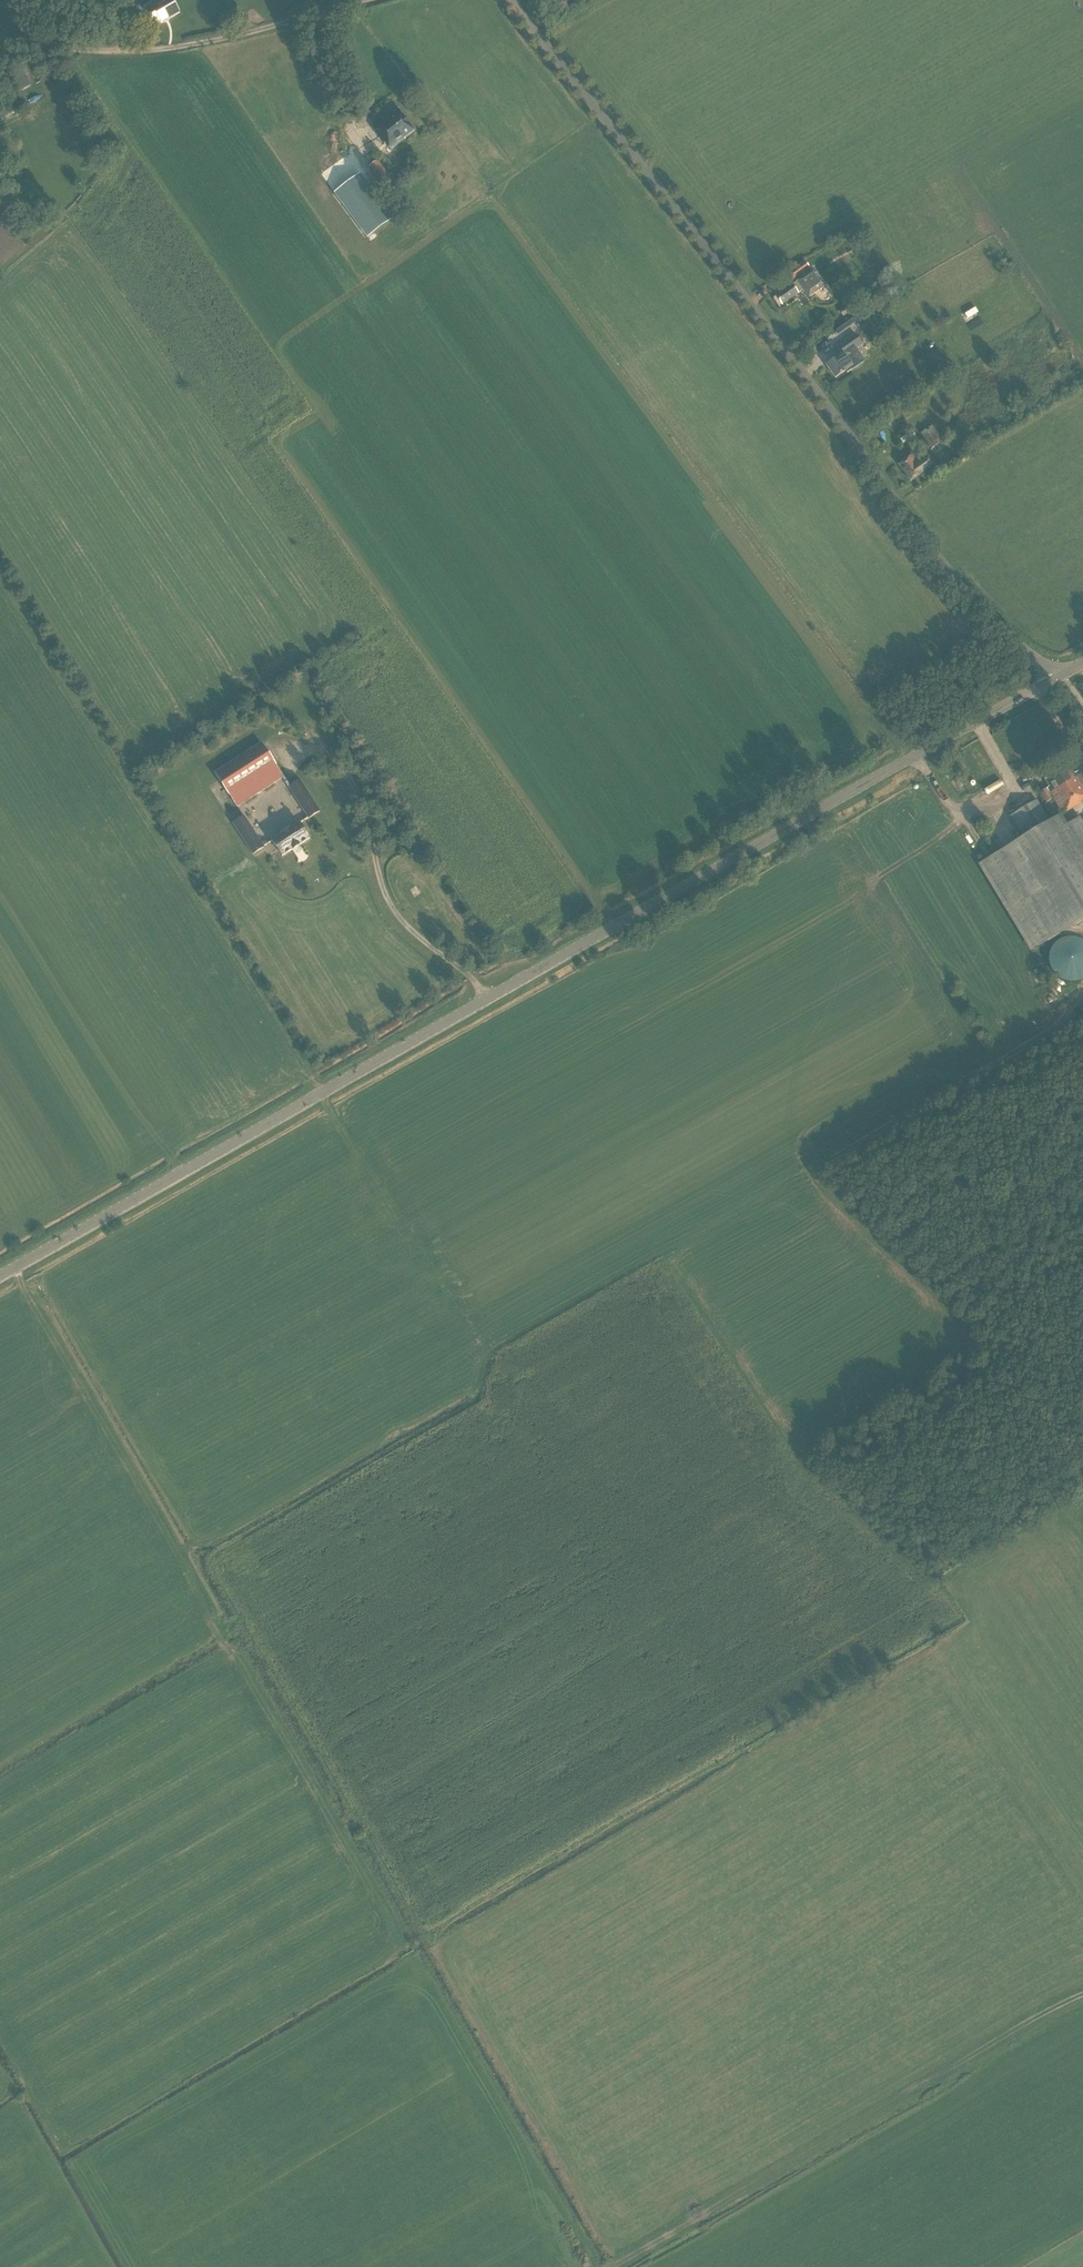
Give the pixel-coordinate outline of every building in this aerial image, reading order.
[(169,0),(153,9),(154,11),(147,15),(154,25),(160,22),(177,13),(169,0)] [(9,81),(15,93),(39,80),(33,69),(9,81)] [(397,111),(393,114),(392,114),(371,129),(383,145),(384,144),(389,151),(403,140),(402,139),(412,132),(397,111)] [(319,169),(327,181),(337,174),(329,162),(319,169)] [(376,162),(369,167),(382,185),(389,179),(376,162)] [(360,174),(335,193),(367,237),(393,218),(360,174)] [(803,272),(809,268),(805,262),(786,275),(791,281),(803,272)] [(796,281),(797,282),(791,285),(790,285),(788,282),(782,287),(784,289),(775,296),(781,305),(797,294),(797,293),(802,289),(808,298),(826,285),(813,269),(805,275),(796,281)] [(839,310),(843,316),(853,311),(849,304),(839,310)] [(854,334),(835,347),(841,356),(837,360),(836,359),(825,366),(834,379),(844,371),(846,373),(858,364),(850,352),(861,345),(854,334)] [(927,419),(916,426),(919,432),(931,424),(927,419)] [(920,434),(931,448),(943,440),(932,425),(920,434)] [(912,455),(898,465),(910,482),(933,465),(926,457),(917,463),(912,455)] [(283,778),(275,766),(276,766),(261,743),(215,773),(229,796),(230,795),(237,807),(283,778)] [(281,764),(287,771),(284,774),(289,779),(300,771),(290,758),(281,764)] [(1073,775),(1067,766),(1044,780),(1049,787),(1039,793),(1045,802),(1052,798),(1048,793),(1049,792),(1062,813),(1081,802),(1080,801),(1082,799),(1082,780),(1078,772),(1073,775)] [(288,787),(308,819),(320,811),(300,779),(288,787)] [(1049,822),(1035,800),(1013,814),(1026,834),(983,863),(1034,945),(1082,913),(1082,829),(1077,818),(1065,825),(1059,816),(1049,822)] [(232,823),(252,855),(264,847),(244,816),(232,823)] [(299,823),(272,840),(282,856),(309,839),(299,823)] [(1059,940),(1056,941),(1055,943),(1054,944),(1053,945),(1051,947),(1050,949),(1050,951),(1049,952),(1049,954),(1048,955),(1048,956),(1048,958),(1048,959),(1048,961),(1048,963),(1049,965),(1049,967),(1050,968),(1051,970),(1052,972),(1053,973),(1054,975),(1056,976),(1057,977),(1059,978),(1061,979),(1061,980),(1064,980),(1065,981),(1067,981),(1068,981),(1070,982),(1072,982),(1075,981),(1078,980),(1079,980),(1081,979),(1082,978),(1082,940),(1082,939),(1080,938),(1078,938),(1077,937),(1075,937),(1073,937),(1072,936),(1069,936),(1068,937),(1065,937),(1063,938),(1062,938),(1061,939),(1059,940)] [(1067,1003),(1071,1020),(1082,1017),(1082,999),(1067,1003)]
